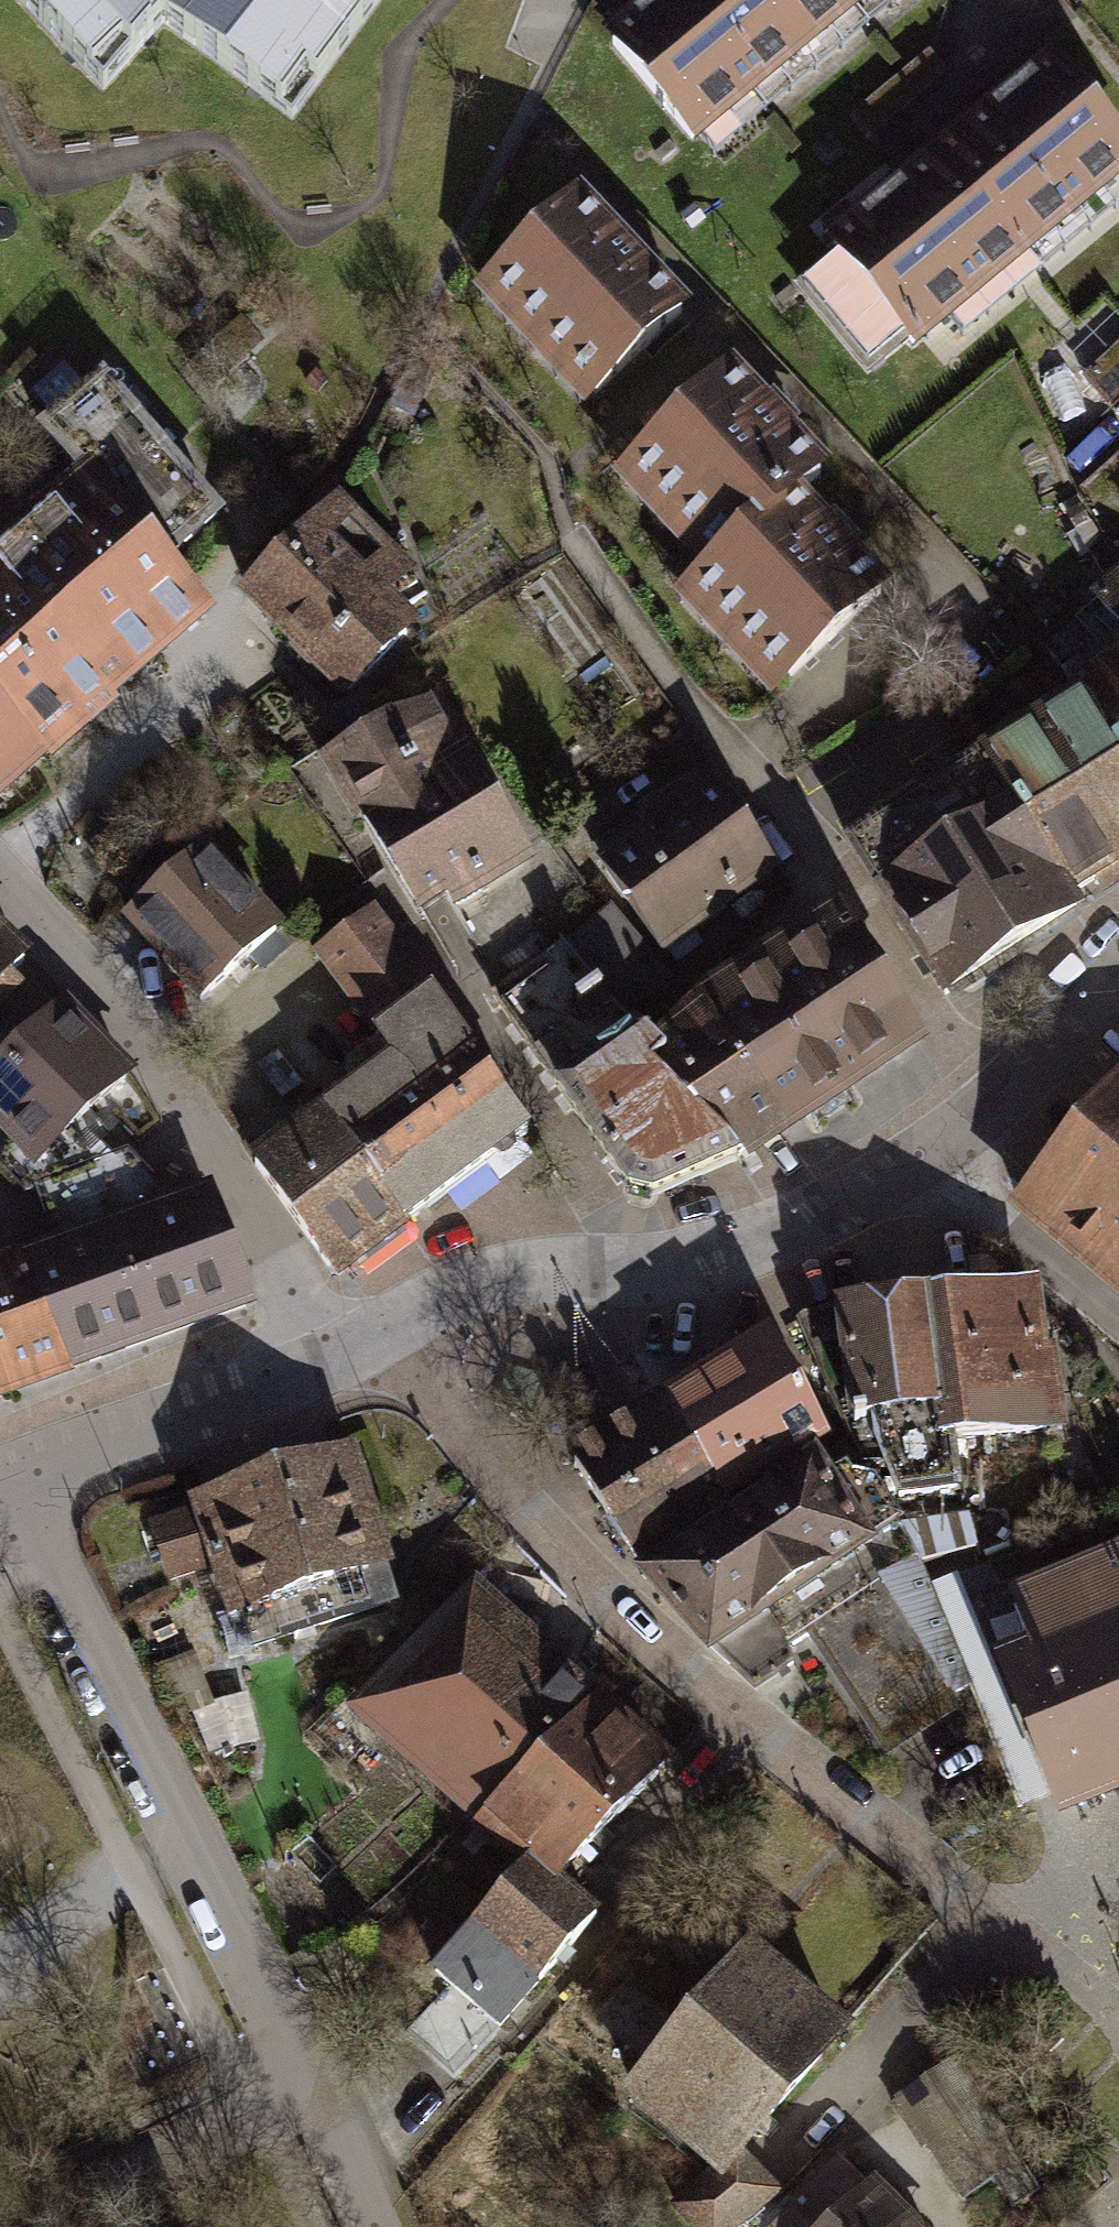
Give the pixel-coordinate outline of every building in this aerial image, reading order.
[(381,0),(11,0),(98,91),(162,31),(295,122),(381,0)] [(606,29),(693,136),(861,0),(642,0),(606,29)] [(1048,56),(841,224),(849,234),(794,279),(865,366),(920,321),(928,331),(1118,176),(1118,144),(1048,56)] [(469,269),(573,396),(681,308),(576,181),(469,269)] [(1085,379),(1107,403),(1118,392),(1118,348),(1085,379)] [(724,352),(603,465),(695,563),(792,473),(816,451),(724,352)] [(225,521),(94,375),(29,433),(71,480),(160,580),(225,521)] [(695,563),(671,586),(764,684),(884,571),(792,473),(695,563)] [(71,480),(34,513),(158,652),(195,619),(160,580),(71,480)] [(388,550),(329,494),(229,599),(289,655),(388,550)] [(0,544),(0,549),(121,685),(158,652),(34,513),(0,544)] [(85,717),(121,685),(0,549),(0,622),(85,717)] [(388,550),(289,655),(342,705),(416,627),(384,597),(409,569),(388,550)] [(1096,604),(1118,631),(1118,584),(1096,604)] [(48,750),(85,717),(0,622),(0,697),(48,750)] [(1118,755),(1118,669),(1097,685),(1079,661),(1063,673),(1080,704),(1118,755)] [(48,750),(0,697),(0,793),(48,750)] [(411,936),(529,865),(459,749),(453,753),(422,702),(318,764),(355,824),(347,829),(411,936)] [(1067,898),(1118,864),(1118,755),(1080,704),(982,762),(1067,898)] [(848,846),(943,997),(1077,914),(1067,898),(982,762),(848,846)] [(661,947),(770,869),(707,779),(641,825),(651,838),(605,870),(661,947)] [(119,927),(194,1018),(283,944),(207,854),(119,927)] [(319,1100),(411,1233),(534,1148),(359,897),(302,936),(385,1055),(319,1100)] [(630,1008),(664,981),(611,916),(577,944),(630,1008)] [(710,1016),(780,1125),(914,1038),(846,931),(710,1016)] [(17,992),(7,983),(28,959),(0,934),(0,1010),(17,992)] [(551,968),(498,1004),(629,1190),(653,1195),(737,1160),(653,1076),(666,1062),(605,1001),(560,947),(545,958),(551,968)] [(64,1009),(0,1070),(0,1125),(11,1137),(36,1163),(69,1130),(127,1074),(64,1009)] [(780,1125),(710,1016),(666,1062),(653,1076),(737,1160),(783,1129),(780,1125)] [(1022,1210),(1118,1293),(1118,1098),(1022,1210)] [(246,1150),(339,1283),(411,1233),(319,1100),(246,1150)] [(36,1163),(11,1137),(0,1165),(26,1193),(34,1190),(55,1249),(176,1205),(174,1199),(128,1152),(100,1162),(69,1130),(36,1163)] [(55,1249),(24,1260),(71,1368),(248,1304),(207,1194),(176,1205),(55,1249)] [(17,1243),(0,1250),(0,1393),(71,1368),(24,1260),(17,1243)] [(974,1294),(991,1435),(1047,1431),(1041,1370),(1052,1369),(1051,1354),(1040,1354),(1028,1287),(974,1294)] [(991,1435),(974,1294),(800,1317),(866,1467),(885,1461),(898,1497),(956,1490),(951,1440),(991,1435)] [(669,1405),(725,1494),(823,1435),(771,1342),(669,1405)] [(725,1494),(669,1405),(575,1463),(646,1575),(736,1513),(725,1494)] [(214,1563),(381,1515),(361,1444),(188,1494),(191,1506),(150,1518),(167,1577),(214,1563)] [(710,1648),(898,1525),(874,1483),(850,1479),(845,1469),(825,1480),(813,1462),(736,1513),(646,1575),(710,1648)] [(381,1515),(214,1563),(238,1647),(406,1598),(381,1515)] [(898,1525),(920,1564),(976,1548),(966,1518),(898,1525)] [(898,1525),(710,1648),(752,1688),(792,1663),(785,1649),(809,1634),(881,1742),(969,1685),(920,1564),(898,1525)] [(1016,1607),(1032,1659),(1005,1669),(1061,1809),(1118,1785),(1118,1566),(1016,1607)] [(510,1704),(425,1798),(471,1840),(590,1709),(462,1593),(428,1630),(510,1704)] [(510,1704),(428,1630),(343,1724),(425,1798),(510,1704)] [(545,1907),(664,1776),(590,1709),(471,1840),(511,1877),(545,1907)] [(583,1942),(545,1907),(511,1877),(413,1985),(438,2007),(398,2051),(445,2093),(583,1942)] [(753,1957),(635,2097),(718,2169),(678,2208),(695,2226),(735,2226),(775,2191),(737,2153),(840,2032),(753,1957)] [(1010,2144),(954,2062),(900,2098),(955,2181),(1010,2144)] [(902,2222),(863,2183),(840,2160),(773,2226),(897,2226),(902,2222)]
